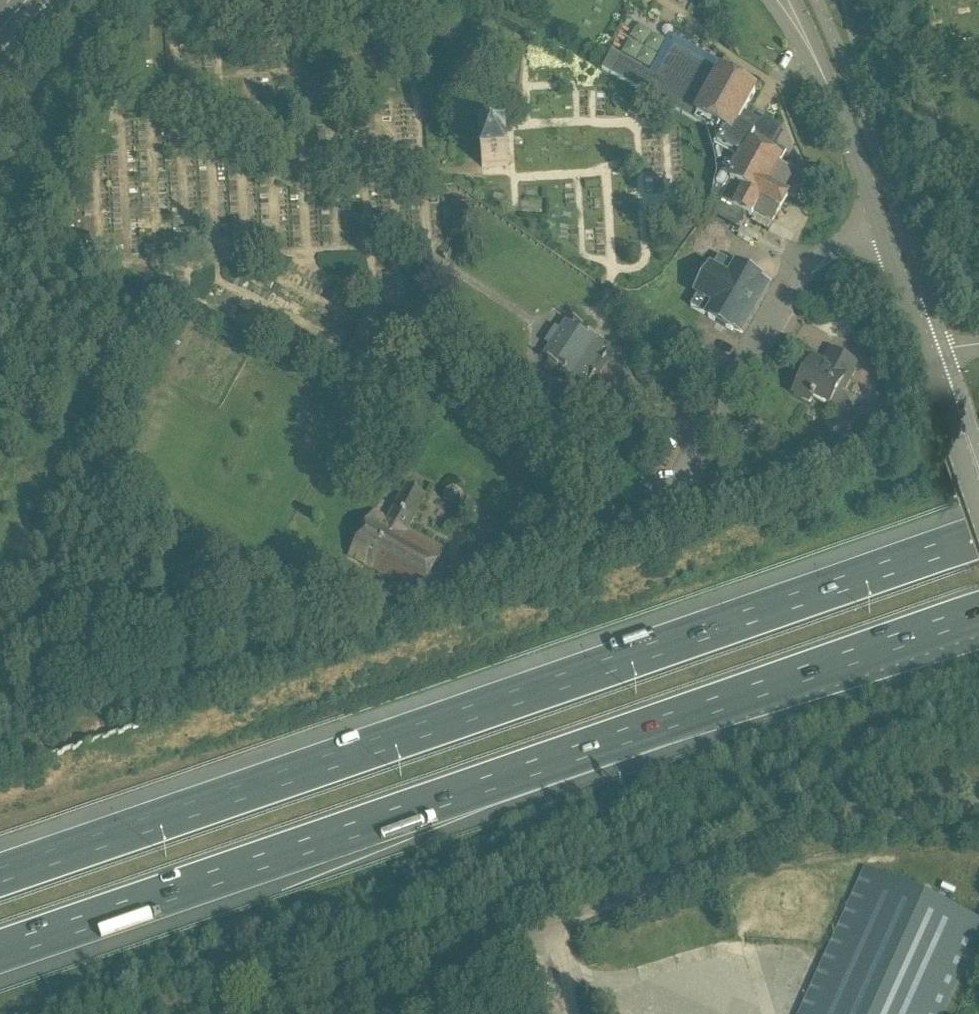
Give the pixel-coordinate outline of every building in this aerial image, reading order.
[(758,97),(663,37),(645,82),(724,130),(715,151),(719,176),(703,193),(751,216),(758,210),(774,221),(787,198),(784,193),(791,174),(781,167),(786,154),(774,146),(782,129),(763,119),(761,122),(748,115),(758,97)] [(507,139),(481,140),(482,167),(508,166),(507,139)] [(758,281),(720,258),(692,308),(706,316),(705,318),(729,332),(730,330),(738,334),(765,287),(757,283),(758,281)] [(542,356),(557,367),(572,378),(574,376),(580,381),(582,377),(589,382),(594,376),(605,359),(610,353),(602,347),(604,345),(567,319),(559,330),(556,327),(544,344),(549,347),(542,356)] [(822,363),(812,358),(793,394),(811,403),(813,397),(828,405),(829,403),(834,406),(841,419),(830,424),(840,447),(891,426),(882,403),(855,414),(847,394),(845,393),(858,365),(831,349),(822,363)] [(758,482),(743,470),(735,485),(741,489),(758,482)] [(349,558),(419,594),(445,550),(409,529),(426,496),(406,487),(389,519),(375,512),(349,558)] [(329,626),(330,630),(354,623),(353,618),(329,626)] [(828,952),(800,1013),(943,1013),(978,934),(978,919),(865,868),(828,952)]
